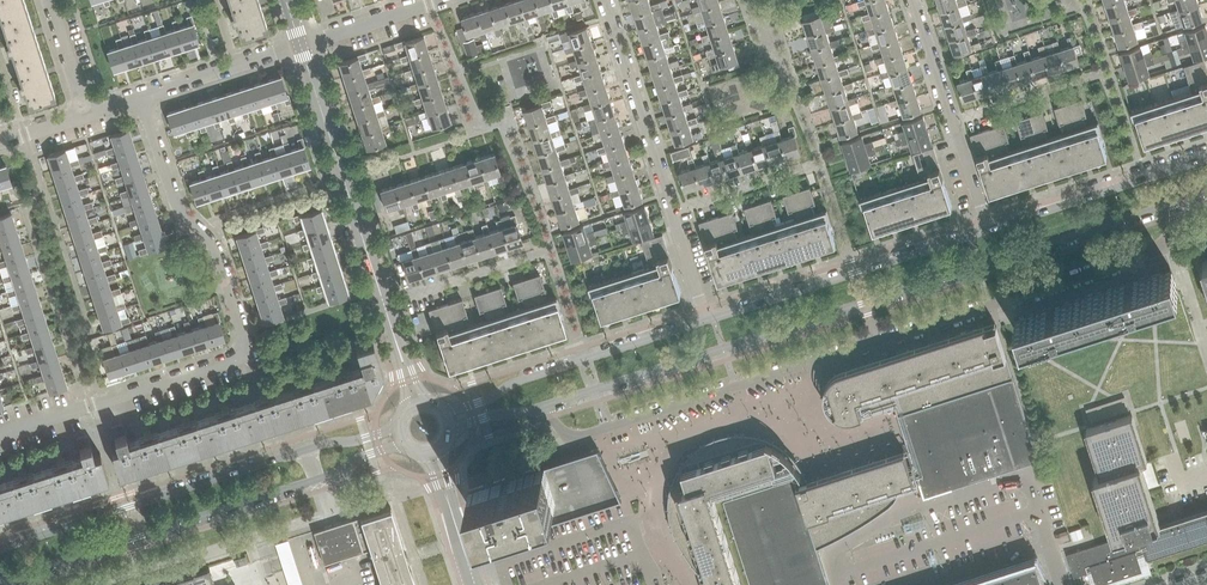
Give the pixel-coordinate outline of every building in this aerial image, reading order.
[(30,18),(24,0),(0,0),(0,18),(3,26),(30,18)] [(258,0),(228,0),(232,13),(229,14),(231,22),(235,21),(240,37),(267,28),(258,0)] [(528,16),(525,17),(520,0),(518,0),(505,4),(511,21),(513,21),(522,18),(525,27),(530,25),(528,16)] [(542,12),(540,12),(536,0),(520,0),(525,17),(528,16),(537,13),(539,22),(545,20),(542,12)] [(540,12),(542,12),(551,9),(554,18),(559,16),(556,7),(554,8),(552,0),(536,0),(540,12)] [(554,8),(556,7),(566,4),(568,13),(573,11),(571,2),(568,3),(567,0),(552,0),(554,8)] [(652,10),(661,8),(659,2),(650,5),(648,0),(629,0),(634,14),(651,9),(652,10)] [(718,0),(699,0),(700,5),(692,7),(693,13),(702,10),(702,8),(719,2),(718,0)] [(885,0),(868,0),(866,1),(866,0),(861,0),(857,2),(858,6),(867,4),(870,13),(871,15),(888,9),(885,0)] [(940,11),(958,5),(958,6),(966,4),(967,3),(966,0),(959,0),(957,1),(956,0),(937,0),(940,11)] [(1128,10),(1125,1),(1129,0),(1117,0),(1105,4),(1109,18),(1128,12),(1128,10)] [(1179,9),(1179,11),(1198,4),(1197,0),(1167,0),(1168,3),(1176,0),(1179,9)] [(698,26),(707,24),(706,22),(724,17),(719,2),(702,8),(702,10),(693,13),(696,21),(698,26)] [(847,5),(849,12),(858,9),(856,2),(847,5)] [(516,30),(513,21),(511,21),(505,4),(491,9),(497,26),(498,25),(508,22),(511,31),(516,30)] [(958,5),(940,11),(945,25),(962,19),(963,20),(971,18),(970,13),(969,13),(966,4),(958,6),(958,5)] [(1203,19),(1198,4),(1179,11),(1179,9),(1171,12),(1176,28),(1184,25),(1203,19)] [(1133,26),(1132,24),(1130,15),(1138,13),(1136,7),(1128,10),(1128,12),(1109,18),(1114,32),(1133,26)] [(157,9),(152,11),(155,21),(161,19),(157,9)] [(501,34),(498,25),(497,26),(491,9),(477,13),(483,31),(485,30),(493,27),(496,36),(501,34)] [(655,19),(652,10),(651,9),(634,14),(638,29),(656,23),(657,25),(666,22),(664,16),(655,19)] [(893,24),(888,9),(871,15),(870,13),(861,16),(863,21),(872,18),(875,27),(876,29),(893,24)] [(803,21),(807,35),(825,30),(824,27),(821,18),(830,15),(829,10),(819,13),(820,15),(803,21)] [(488,39),(485,30),(483,31),(477,13),(462,18),(468,35),(479,32),(482,41),(488,39)] [(1166,20),(1163,13),(1156,16),(1159,23),(1166,20)] [(178,29),(184,47),(199,43),(193,25),(194,24),(191,15),(186,17),(189,25),(179,28),(178,29)] [(728,31),(724,17),(706,22),(707,24),(710,33),(701,36),(703,41),(711,38),(711,37),(728,31)] [(15,65),(43,56),(30,18),(3,26),(8,42),(4,43),(6,51),(10,50),(15,65)] [(967,34),(967,35),(976,32),(974,27),(966,30),(963,20),(962,19),(945,25),(949,39),(967,34)] [(164,33),(170,52),(184,47),(178,29),(179,28),(177,20),(172,21),(175,29),(166,32),(164,33)] [(842,22),(834,25),(835,30),(847,26),(846,21),(842,22)] [(909,21),(901,22),(904,38),(912,36),(909,21)] [(1133,26),(1114,32),(1119,46),(1138,40),(1134,29),(1142,27),(1140,22),(1132,24),(1133,26)] [(659,34),(657,25),(656,23),(638,29),(643,43),(660,37),(661,39),(670,36),(668,31),(659,34)] [(161,34),(151,37),(150,38),(156,56),(170,52),(164,33),(166,32),(163,24),(158,26),(161,34)] [(833,24),(824,27),(825,30),(807,35),(812,50),(830,44),(829,42),(826,33),(835,30),(834,25),(833,24)] [(898,38),(893,24),(876,29),(875,27),(866,30),(868,35),(877,33),(880,42),(880,44),(898,38)] [(1159,33),(1156,25),(1151,26),(1154,35),(1159,33)] [(1182,48),(1206,39),(1206,31),(1205,25),(1185,31),(1188,39),(1180,42),(1182,48)] [(569,31),(560,34),(561,38),(562,39),(570,37),(573,46),(574,47),(591,42),(587,27),(570,32),(569,31)] [(146,39),(137,42),(135,42),(142,61),(156,56),(150,38),(151,37),(148,29),(143,31),(146,39)] [(733,45),(728,31),(711,37),(711,38),(714,47),(706,50),(707,55),(716,53),(716,51),(733,45)] [(121,47),(128,66),(142,61),(135,42),(137,42),(134,33),(129,35),(132,43),(123,46),(121,47)] [(559,33),(547,37),(549,42),(561,38),(560,34),(559,33)] [(972,50),(981,47),(979,41),(970,44),(967,35),(967,34),(949,39),(954,54),(971,49),(972,50)] [(408,56),(427,50),(423,36),(404,42),(403,41),(395,43),(397,48),(405,46),(408,55),(408,56)] [(1069,46),(1060,49),(1058,50),(1064,68),(1079,63),(1073,47),(1075,45),(1072,36),(1067,38),(1069,46)] [(664,48),(661,39),(660,37),(643,43),(648,57),(665,52),(666,53),(675,50),(673,45),(664,48)] [(107,51),(113,70),(128,66),(121,47),(123,46),(120,38),(115,39),(118,48),(107,51)] [(902,52),(898,38),(880,44),(880,42),(871,45),(872,50),(881,47),(884,56),(885,58),(902,52)] [(474,39),(463,42),(468,57),(478,54),(474,39)] [(838,39),(829,42),(830,44),(812,50),(817,64),(834,58),(834,56),(831,47),(839,44),(838,39)] [(1182,48),(1184,54),(1192,51),(1194,59),(1206,55),(1206,39),(1182,48)] [(1049,73),(1064,68),(1058,50),(1060,49),(1057,41),(1052,42),(1055,51),(1046,54),(1044,55),(1049,73)] [(596,56),(591,42),(574,47),(573,46),(564,48),(566,54),(575,51),(578,60),(578,62),(596,56)] [(390,45),(382,48),(383,53),(391,51),(390,45)] [(710,64),(712,70),(722,67),(721,66),(738,60),(733,45),(716,51),(716,53),(719,62),(710,64)] [(1040,56),(1032,59),(1029,59),(1035,77),(1049,73),(1044,55),(1046,54),(1043,45),(1038,47),(1040,56)] [(1125,66),(1153,57),(1151,51),(1143,54),(1140,46),(1120,52),(1125,66)] [(432,64),(427,50),(408,56),(408,55),(399,57),(401,63),(409,60),(412,69),(413,70),(432,64)] [(1027,60),(1017,63),(1015,64),(1021,82),(1035,77),(1029,59),(1032,59),(1029,50),(1024,51),(1027,60)] [(648,57),(652,72),(670,66),(670,68),(679,65),(677,59),(669,62),(666,53),(665,52),(648,57)] [(886,62),(889,71),(890,72),(907,67),(902,52),(885,58),(884,56),(875,59),(877,65),(886,62)] [(338,63),(343,78),(362,71),(362,70),(359,61),(367,59),(365,53),(357,56),(357,57),(338,63)] [(817,64),(821,78),(839,73),(839,70),(836,61),(844,58),(842,53),(834,56),(834,58),(817,64)] [(1161,62),(1169,59),(1167,53),(1158,55),(1161,62)] [(1012,65),(1003,68),(1001,69),(1006,86),(1021,82),(1015,64),(1017,63),(1014,54),(1009,56),(1012,65)] [(43,56),(15,65),(20,80),(16,82),(19,89),(23,88),(28,105),(55,96),(43,56)] [(579,65),(582,74),(583,76),(601,70),(596,56),(578,62),(578,60),(569,62),(571,68),(579,65)] [(1155,63),(1153,57),(1125,66),(1129,80),(1149,74),(1146,66),(1155,63)] [(998,70),(989,73),(986,73),(992,91),(1006,86),(1001,69),(1003,68),(1000,59),(995,61),(998,70)] [(1206,124),(1206,69),(1204,59),(1183,66),(1192,92),(1131,111),(1123,86),(1126,86),(1125,85),(1122,86),(1131,111),(1138,134),(1141,133),(1144,144),(1206,124)] [(863,65),(865,72),(871,70),(869,63),(863,65)] [(413,70),(412,69),(404,71),(406,77),(414,74),(417,83),(417,84),(436,78),(432,64),(413,70)] [(978,96),(992,91),(986,73),(989,73),(986,64),(981,65),(984,74),(974,77),(972,78),(978,96)] [(674,80),(675,82),(684,79),(682,74),(673,77),(670,68),(670,66),(652,72),(657,86),(674,80)] [(912,81),(907,67),(890,72),(889,71),(880,74),(882,79),(890,76),(893,85),(894,87),(912,81)] [(362,71),(343,78),(348,92),(367,86),(366,84),(363,75),(371,73),(370,68),(362,70),(362,71)] [(847,68),(839,70),(839,73),(821,78),(826,93),(844,87),(843,85),(840,76),(849,73),(847,68)] [(963,100),(978,96),(972,78),(974,77),(971,68),(966,70),(969,79),(957,83),(963,100)] [(605,85),(601,70),(583,76),(582,74),(574,77),(576,82),(584,80),(587,88),(587,90),(605,85)] [(287,95),(281,76),(266,81),(272,100),(274,99),(283,96),(286,105),(291,103),(288,94),(287,95)] [(441,92),(436,78),(417,84),(417,83),(409,86),(410,91),(419,88),(421,97),(422,98),(441,92)] [(679,95),(680,96),(688,93),(687,88),(678,91),(675,82),(674,80),(657,86),(661,100),(679,95)] [(272,100),(266,81),(252,86),(258,105),(260,104),(269,101),(272,109),(277,107),(274,99),(272,100)] [(916,96),(912,81),(894,87),(893,85),(885,88),(886,93),(895,90),(898,99),(899,101),(916,96)] [(374,82),(366,84),(367,86),(348,92),(352,106),(371,100),(371,99),(368,90),(376,87),(374,82)] [(852,82),(843,85),(844,87),(826,93),(831,107),(848,101),(848,99),(845,90),(853,87),(852,82)] [(610,99),(605,85),(587,90),(587,88),(578,91),(580,96),(588,94),(591,103),(592,105),(610,99)] [(258,105),(252,86),(238,90),(244,109),(246,108),(255,105),(258,113),(263,112),(260,104),(258,105)] [(238,90),(223,95),(230,114),(232,113),(240,110),(243,118),(249,117),(246,108),(244,109),(238,90)] [(445,106),(441,92),(422,98),(421,97),(413,100),(415,105),(423,103),(426,111),(426,112),(445,106)] [(230,114),(223,95),(209,99),(215,118),(218,117),(226,115),(229,123),(234,121),(232,113),(230,114)] [(684,109),(684,110),(693,108),(691,102),(682,105),(680,96),(679,95),(661,100),(666,115),(684,109)] [(371,100),(352,106),(357,120),(376,114),(375,113),(373,104),(380,101),(379,96),(371,99),(371,100)] [(853,116),(852,114),(849,105),(858,102),(856,96),(848,99),(848,101),(831,107),(835,121),(853,116)] [(903,116),(921,110),(916,96),(899,101),(898,99),(889,102),(891,107),(900,104),(903,116)] [(215,118),(209,99),(196,104),(202,122),(203,122),(212,119),(215,128),(220,126),(218,117),(215,118)] [(615,113),(610,99),(592,105),(591,103),(583,106),(585,110),(593,108),(596,117),(597,119),(615,113)] [(1003,124),(970,135),(980,166),(989,194),(1106,156),(1103,146),(1106,145),(1098,121),(1091,99),(1088,101),(1091,101),(1097,122),(1089,124),(1081,99),(1054,108),(1062,133),(1050,137),(1042,111),(1015,120),(1023,145),(1012,149),(1003,124)] [(541,104),(524,110),(529,125),(547,119),(546,118),(543,109),(552,106),(550,100),(541,103),(541,104)] [(188,127),(190,127),(198,124),(201,132),(206,130),(203,122),(202,122),(196,104),(181,108),(188,127)] [(450,121),(445,106),(426,112),(426,111),(418,114),(419,120),(428,117),(431,127),(450,121)] [(188,127),(181,108),(167,113),(173,132),(168,133),(171,141),(177,139),(175,131),(184,128),(187,136),(192,135),(190,127),(188,127)] [(876,115),(874,108),(867,110),(869,117),(876,115)] [(666,115),(671,129),(688,123),(689,125),(698,122),(696,117),(687,120),(684,110),(684,109),(666,115)] [(376,114),(357,120),(361,134),(380,128),(380,127),(377,118),(385,115),(384,110),(375,113),(376,114)] [(569,116),(567,111),(558,114),(559,119),(569,116)] [(853,116),(835,121),(840,136),(858,131),(854,119),(863,116),(861,111),(852,114),(853,116)] [(598,123),(601,132),(601,133),(619,127),(615,113),(597,119),(596,117),(588,120),(590,125),(598,123)] [(887,114),(880,116),(882,122),(889,120),(887,114)] [(547,119),(529,125),(534,139),(551,134),(551,132),(548,123),(556,120),(555,115),(546,118),(547,119)] [(897,133),(899,139),(927,130),(923,116),(903,122),(906,130),(897,133)] [(766,145),(771,162),(786,157),(780,140),(781,139),(775,120),(770,122),(777,141),(767,144),(766,145)] [(692,134),(689,125),(688,123),(671,129),(675,144),(693,138),(693,140),(702,137),(701,131),(692,134)] [(380,128),(361,134),(366,148),(385,142),(382,132),(390,130),(388,124),(380,127),(380,128)] [(780,140),(786,157),(800,153),(799,149),(795,135),(797,135),(793,125),(788,127),(791,136),(781,139),(780,140)] [(624,142),(619,127),(601,133),(601,132),(592,134),(594,139),(602,137),(605,146),(606,147),(624,142)] [(116,150),(133,144),(128,129),(111,135),(114,146),(106,149),(107,154),(116,151),(116,150)] [(560,129),(551,132),(551,134),(534,139),(538,154),(556,148),(555,146),(553,138),(561,135),(560,129)] [(927,130),(899,139),(901,145),(910,142),(912,150),(932,144),(927,130)] [(751,149),(757,167),(771,162),(766,145),(767,144),(764,135),(759,137),(762,146),(753,149),(751,149)] [(846,156),(874,147),(872,141),(864,144),(861,136),(842,142),(846,156)] [(300,147),(291,150),(289,151),(295,170),(309,165),(303,147),(305,146),(302,138),(297,139),(300,147)] [(747,150),(738,153),(737,154),(743,171),(757,167),(751,149),(753,149),(750,140),(745,141),(744,141),(747,150)] [(274,155),(281,174),(295,170),(289,151),(291,150),(288,142),(283,144),(286,152),(277,154),(274,155)] [(628,156),(624,142),(606,147),(605,146),(597,149),(599,154),(607,151),(610,160),(610,162),(628,156)] [(564,143),(555,146),(556,148),(538,154),(543,168),(561,162),(560,161),(557,151),(566,149),(564,143)] [(138,158),(133,144),(116,150),(116,151),(119,161),(110,163),(112,168),(121,165),(120,164),(138,158)] [(733,155),(724,158),(722,159),(728,176),(743,171),(737,154),(738,153),(736,144),(730,146),(733,155)] [(272,156),(263,159),(261,160),(267,179),(281,174),(274,155),(277,154),(274,147),(269,148),(272,156)] [(876,153),(874,147),(846,156),(851,170),(871,164),(868,156),(876,153)] [(854,173),(854,172),(851,173),(867,222),(869,221),(873,231),(951,206),(943,179),(943,178),(933,147),(912,154),(920,179),(860,199),(852,174),(854,173)] [(719,160),(710,163),(708,163),(714,181),(728,176),(722,159),(724,158),(721,149),(716,151),(719,160)] [(68,160),(65,150),(47,155),(52,169),(69,164),(70,166),(78,163),(77,158),(68,160)] [(246,165),(253,183),(267,179),(261,160),(263,159),(260,151),(255,153),(258,161),(248,163),(246,165)] [(704,165),(695,168),(694,168),(699,185),(714,181),(708,163),(710,163),(707,153),(701,155),(704,165)] [(499,173),(493,154),(479,158),(485,177),(487,177),(489,184),(498,181),(498,182),(503,180),(501,172),(499,173)] [(89,155),(77,159),(78,163),(90,159),(89,155)] [(243,165),(234,168),(232,169),(239,188),(253,183),(246,165),(248,163),(246,156),(240,157),(243,165)] [(633,170),(628,156),(610,162),(610,160),(601,163),(603,168),(612,165),(615,175),(615,176),(633,170)] [(120,164),(121,165),(124,175),(115,178),(116,183),(126,180),(125,178),(142,173),(138,158),(120,164)] [(490,185),(489,184),(487,177),(485,177),(479,158),(464,163),(471,182),(473,181),(482,179),(484,186),(490,185)] [(569,158),(560,161),(561,162),(543,168),(548,182),(565,177),(565,175),(562,166),(570,163),(569,158)] [(685,190),(699,185),(694,168),(695,168),(692,158),(687,160),(690,169),(679,172),(685,190)] [(229,170),(220,173),(218,173),(225,192),(239,188),(232,169),(234,168),(232,160),(226,162),(229,170)] [(112,168),(110,163),(98,167),(100,172),(112,168)] [(475,189),(473,181),(471,182),(464,163),(450,167),(457,187),(458,186),(467,183),(470,191),(475,189)] [(69,164),(52,169),(56,184),(74,178),(75,180),(83,177),(81,172),(73,175),(70,166),(69,164)] [(0,167),(0,186),(8,183),(11,192),(16,191),(13,181),(11,182),(5,165),(0,167)] [(215,174),(206,177),(204,178),(210,197),(225,192),(218,173),(220,173),(217,165),(212,167),(215,174)] [(450,167),(436,172),(443,191),(444,191),(453,188),(456,195),(457,195),(461,194),(458,186),(457,187),(450,167)] [(196,202),(210,197),(204,178),(206,177),(204,169),(198,171),(201,179),(189,183),(196,202)] [(638,184),(633,170),(615,176),(615,175),(606,178),(608,183),(616,180),(619,190),(638,184)] [(428,196),(430,195),(439,192),(441,200),(447,198),(444,191),(443,191),(436,172),(422,177),(428,196)] [(573,172),(565,175),(565,177),(548,182),(552,197),(570,191),(569,190),(566,181),(575,178),(573,172)] [(147,187),(142,173),(125,178),(126,180),(128,189),(119,192),(121,197),(130,194),(130,192),(147,187)] [(414,200),(416,200),(425,197),(427,205),(433,203),(430,195),(428,196),(422,177),(408,181),(414,200)] [(74,178),(56,184),(61,198),(79,192),(79,194),(88,192),(86,186),(78,189),(75,180),(74,178)] [(400,205),(402,204),(411,201),(413,209),(418,207),(416,200),(414,200),(408,181),(394,186),(400,205)] [(643,200),(638,184),(619,190),(610,193),(612,198),(622,195),(625,205),(643,200)] [(379,190),(386,209),(396,206),(399,214),(405,212),(402,204),(400,205),(394,186),(379,190)] [(820,187),(817,188),(817,189),(819,188),(826,209),(818,212),(810,186),(783,195),(791,220),(779,224),(771,199),(744,208),(752,233),(740,237),(732,211),(698,222),(709,254),(718,281),(835,244),(832,233),(835,232),(820,187)] [(151,201),(147,187),(130,192),(130,194),(133,204),(124,206),(126,212),(135,209),(134,207),(151,201)] [(578,187),(569,190),(570,191),(552,197),(557,211),(574,205),(574,204),(571,195),(580,192),(578,187)] [(79,192),(61,198),(66,212),(83,207),(84,209),(92,206),(91,201),(82,203),(79,194),(79,192)] [(584,206),(585,207),(596,203),(594,197),(583,201),(584,206)] [(134,207),(135,209),(138,218),(129,221),(130,226),(139,223),(139,221),(156,216),(151,201),(134,207)] [(574,205),(557,211),(562,226),(579,220),(576,209),(584,206),(583,201),(574,204),(574,205)] [(499,204),(501,210),(509,208),(507,202),(499,204)] [(621,228),(649,219),(644,205),(625,212),(627,220),(619,222),(621,228)] [(88,221),(89,223),(97,220),(95,215),(87,218),(84,209),(83,207),(66,212),(70,227),(88,221)] [(306,230),(325,224),(320,209),(302,216),(301,214),(292,216),(294,222),(302,219),(305,228),(306,230)] [(437,217),(435,210),(428,212),(431,219),(437,217)] [(15,227),(10,212),(0,216),(0,232),(15,227)] [(268,224),(275,222),(273,215),(266,217),(268,224)] [(501,228),(507,247),(522,242),(516,224),(517,223),(514,215),(509,216),(512,224),(503,227),(501,228)] [(139,221),(139,223),(142,233),(133,235),(135,240),(144,238),(143,235),(161,230),(156,216),(139,221)] [(487,233),(493,252),(507,247),(501,228),(503,227),(500,219),(495,221),(498,229),(489,232),(487,233)] [(654,233),(649,219),(621,228),(623,234),(631,232),(634,240),(654,233)] [(92,232),(89,223),(88,221),(70,227),(75,241),(93,235),(93,237),(101,234),(100,229),(92,232)] [(397,224),(399,230),(413,228),(411,221),(397,224)] [(330,238),(325,224),(306,230),(305,228),(297,230),(299,236),(307,233),(310,242),(310,244),(330,238)] [(473,237),(479,256),(493,252),(487,233),(489,232),(486,224),(481,226),(484,234),(475,236),(473,237)] [(432,225),(425,227),(428,236),(435,234),(432,225)] [(564,232),(568,246),(596,237),(594,231),(586,233),(583,225),(564,232)] [(255,230),(236,236),(241,251),(268,243),(267,240),(259,243),(256,234),(264,232),(263,226),(254,229),(255,230)] [(20,241),(15,227),(0,232),(0,240),(1,245),(2,247),(20,241)] [(594,231),(596,237),(606,233),(604,228),(594,231)] [(473,237),(475,236),(472,229),(467,230),(469,238),(461,241),(459,242),(465,261),(479,256),(473,237)] [(143,235),(144,238),(147,246),(138,249),(140,255),(149,252),(148,250),(165,245),(161,230),(143,235)] [(405,234),(410,248),(416,246),(411,232),(405,234)] [(451,265),(465,261),(459,242),(461,241),(458,233),(453,235),(453,236),(444,239),(446,246),(445,246),(451,265)] [(662,234),(641,241),(650,267),(589,286),(581,261),(584,260),(583,259),(580,260),(596,309),(599,308),(602,319),(681,294),(672,266),(662,234)] [(96,247),(93,237),(93,235),(75,241),(80,255),(97,250),(98,252),(106,249),(105,244),(96,247)] [(598,243),(596,237),(568,246),(573,260),(592,253),(590,245),(598,243)] [(311,247),(314,256),(315,258),(334,252),(330,238),(310,244),(310,242),(302,244),(303,250),(311,247)] [(431,251),(437,270),(451,265),(445,246),(446,246),(444,239),(444,238),(439,239),(441,247),(432,250),(431,251)] [(6,259),(7,261),(24,256),(20,241),(2,247),(1,245),(0,245),(0,251),(3,250),(6,259)] [(422,274),(437,270),(431,251),(432,250),(430,242),(424,244),(427,252),(418,255),(416,256),(422,274)] [(241,251),(245,265),(264,259),(265,262),(273,260),(272,254),(264,256),(261,248),(269,245),(268,243),(241,251)] [(402,260),(408,279),(422,274),(416,256),(418,255),(416,246),(410,248),(413,257),(402,260)] [(97,250),(80,255),(84,270),(102,264),(103,266),(111,263),(109,258),(101,261),(98,252),(97,250)] [(339,266),(334,252),(315,258),(314,256),(306,258),(308,264),(316,262),(319,270),(320,272),(339,266)] [(29,270),(24,256),(7,261),(6,259),(0,261),(0,267),(8,265),(11,274),(11,276),(29,270)] [(245,265),(250,280),(269,273),(270,277),(278,274),(277,273),(283,271),(281,266),(276,268),(268,271),(265,262),(264,259),(245,265)] [(102,264),(84,270),(89,284),(107,278),(107,280),(116,278),(114,272),(106,275),(103,266),(102,264)] [(343,280),(339,266),(320,272),(319,270),(311,272),(313,278),(321,276),(323,285),(324,286),(343,280)] [(1014,320),(1021,340),(1178,289),(1171,269),(1014,320)] [(16,290),(34,285),(29,270),(11,276),(11,274),(2,276),(4,282),(13,279),(15,288),(16,290)] [(273,285),(270,277),(269,273),(250,280),(254,294),(273,287),(274,290),(282,288),(281,283),(273,285)] [(549,274),(549,275),(546,275),(546,276),(549,275),(555,296),(543,300),(540,292),(544,291),(539,274),(512,282),(518,300),(522,298),(524,306),(504,313),(502,305),(506,303),(500,286),(473,295),(479,312),(483,311),(486,319),(466,325),(463,317),(467,316),(461,299),(428,310),(438,341),(447,369),(565,331),(561,320),(564,320),(549,274)] [(107,278),(89,284),(93,298),(111,293),(112,295),(120,292),(119,287),(110,290),(107,280),(107,278)] [(348,295),(343,280),(324,286),(323,285),(316,287),(317,292),(325,290),(329,301),(348,295)] [(21,305),(38,299),(34,285),(16,290),(15,288),(7,291),(8,296),(17,293),(20,303),(21,305)] [(273,287),(254,294),(259,308),(278,302),(279,304),(287,302),(285,297),(277,299),(274,290),(273,287)] [(111,293),(93,298),(98,313),(116,307),(117,309),(125,307),(123,302),(115,304),(112,295),(111,293)] [(25,319),(43,313),(38,299),(21,305),(20,303),(11,305),(13,311),(22,308),(25,317),(25,319)] [(278,302),(259,308),(264,322),(283,316),(279,304),(278,302)] [(120,318),(117,309),(116,307),(98,313),(103,328),(120,323),(121,324),(130,321),(128,316),(120,318)] [(215,321),(206,324),(204,325),(210,343),(224,338),(218,321),(220,321),(217,311),(212,313),(215,321)] [(30,333),(48,328),(43,313),(25,319),(25,317),(16,320),(18,325),(27,322),(29,331),(30,333)] [(189,329),(195,348),(210,343),(204,325),(206,324),(203,315),(198,317),(201,326),(191,329),(189,329)] [(175,334),(181,352),(195,348),(189,329),(191,329),(189,320),(183,322),(186,330),(177,333),(175,334)] [(161,339),(166,357),(181,352),(175,334),(177,333),(175,325),(169,326),(172,335),(163,338),(161,339)] [(924,497),(951,488),(1039,460),(1006,356),(996,326),(985,329),(984,326),(983,325),(983,326),(966,331),(966,330),(965,331),(966,331),(949,337),(949,336),(948,336),(948,337),(932,342),(931,342),(915,348),(915,347),(914,347),(914,348),(898,353),(897,353),(881,359),(881,358),(880,358),(880,359),(864,364),(863,364),(847,370),(846,369),(845,369),(846,370),(840,372),(835,374),(835,373),(834,374),(831,378),(827,382),(825,386),(824,387),(825,387),(824,392),(824,397),(825,401),(824,402),(824,403),(825,402),(827,407),(830,411),(834,414),(833,415),(834,415),(835,415),(839,417),(844,418),(849,419),(850,419),(855,417),(860,416),(861,416),(877,410),(878,411),(879,411),(878,410),(895,405),(898,414),(897,414),(898,417),(913,461),(912,461),(912,462),(913,462),(916,472),(915,472),(916,473),(919,481),(918,482),(919,482),(924,497)] [(127,327),(121,329),(125,340),(131,338),(127,327)] [(31,336),(34,345),(35,348),(52,342),(48,328),(30,333),(29,331),(21,334),(22,339),(31,336)] [(148,343),(148,342),(146,343),(152,362),(166,357),(161,339),(163,338),(160,329),(155,331),(158,340),(148,343)] [(143,344),(134,347),(132,348),(138,366),(152,362),(146,343),(148,342),(146,334),(141,336),(143,344)] [(117,353),(123,371),(138,366),(132,348),(134,347),(131,339),(126,340),(129,349),(119,352),(117,353)] [(57,357),(52,342),(35,348),(34,345),(25,348),(27,354),(36,351),(39,360),(40,362),(57,357)] [(122,423),(111,427),(117,448),(111,450),(119,474),(369,394),(370,394),(381,372),(382,372),(372,342),(355,347),(361,366),(345,371),(344,368),(336,370),(338,374),(306,384),(305,380),(298,383),(299,386),(268,396),(266,393),(259,395),(260,398),(229,409),(228,405),(220,407),(221,411),(190,421),(189,418),(182,420),(183,423),(151,433),(150,430),(143,432),(144,436),(128,441),(122,423)] [(102,358),(108,376),(123,371),(117,353),(119,352),(117,343),(111,345),(114,354),(102,358)] [(62,371),(57,357),(40,362),(39,360),(30,363),(32,368),(41,365),(43,374),(44,377),(62,371)] [(44,377),(43,374),(35,377),(36,382),(45,379),(49,391),(66,385),(62,371),(44,377)] [(1128,409),(1124,397),(1086,410),(1090,422),(1128,409)] [(1155,514),(1139,464),(1146,462),(1130,415),(1086,429),(1101,474),(1094,477),(1114,539),(1066,554),(1074,577),(1091,571),(1096,584),(1142,570),(1137,556),(1145,554),(1146,555),(1206,535),(1206,513),(1159,528),(1155,514)] [(87,434),(76,438),(82,456),(65,461),(64,458),(57,460),(58,464),(26,474),(25,470),(18,473),(19,476),(0,482),(0,513),(108,478),(100,453),(94,455),(87,434)] [(669,494),(712,502),(714,508),(717,517),(723,536),(728,553),(737,579),(817,552),(816,548),(828,542),(839,537),(849,531),(855,528),(860,525),(869,519),(875,515),(880,512),(885,508),(890,504),(894,500),(897,495),(899,489),(899,484),(898,478),(895,473),(892,468),(887,465),(882,462),(875,461),(870,462),(870,461),(869,462),(853,467),(852,467),(852,468),(836,473),(835,472),(835,473),(819,478),(818,478),(817,478),(818,479),(807,482),(807,481),(806,482),(805,479),(803,474),(804,473),(803,473),(795,461),(796,461),(795,460),(792,457),(788,454),(785,451),(785,450),(784,450),(781,447),(777,445),(773,442),(772,441),(772,442),(767,440),(763,438),(759,437),(759,436),(758,436),(758,437),(753,436),(749,435),(744,434),(743,434),(738,434),(734,434),(729,435),(729,434),(728,435),(724,436),(719,437),(715,439),(714,438),(714,439),(710,441),(705,443),(701,445),(700,445),(701,446),(697,449),(693,451),(690,455),(689,454),(689,455),(686,459),(683,462),(682,462),(683,463),(680,467),(677,473),(673,480),(672,484),(671,484),(671,485),(670,489),(669,494)] [(494,540),(495,540),(506,536),(507,536),(588,510),(615,501),(622,499),(619,493),(598,448),(597,449),(591,450),(487,484),(469,490),(472,501),(485,541),(485,542),(485,543),(487,542),(494,540)] [(670,523),(670,524),(714,508),(712,502),(669,494),(669,495),(669,499),(668,504),(668,508),(668,509),(669,514),(670,519),(671,523),(670,523)] [(323,528),(313,531),(323,564),(370,549),(381,584),(416,584),(409,565),(405,551),(390,506),(323,528)] [(717,517),(714,508),(670,524),(671,524),(672,529),(674,533),(676,537),(675,537),(675,538),(717,517)] [(723,536),(717,517),(675,538),(676,538),(681,546),(683,550),(683,551),(683,552),(684,551),(686,555),(692,563),(691,564),(692,564),(723,536)] [(1069,532),(1072,541),(1084,537),(1081,528),(1069,532)] [(728,553),(723,536),(692,564),(698,571),(701,575),(701,576),(702,576),(703,577),(728,553)] [(279,541),(292,584),(307,584),(293,537),(279,541)] [(737,579),(718,584),(828,584),(817,552),(737,579)] [(728,553),(703,577),(708,583),(710,584),(718,584),(737,579),(728,553)] [(244,556),(233,560),(235,566),(246,563),(244,556)] [(1036,559),(954,584),(1044,584),(1036,559)] [(209,567),(192,573),(193,574),(157,584),(214,584),(209,567)]
